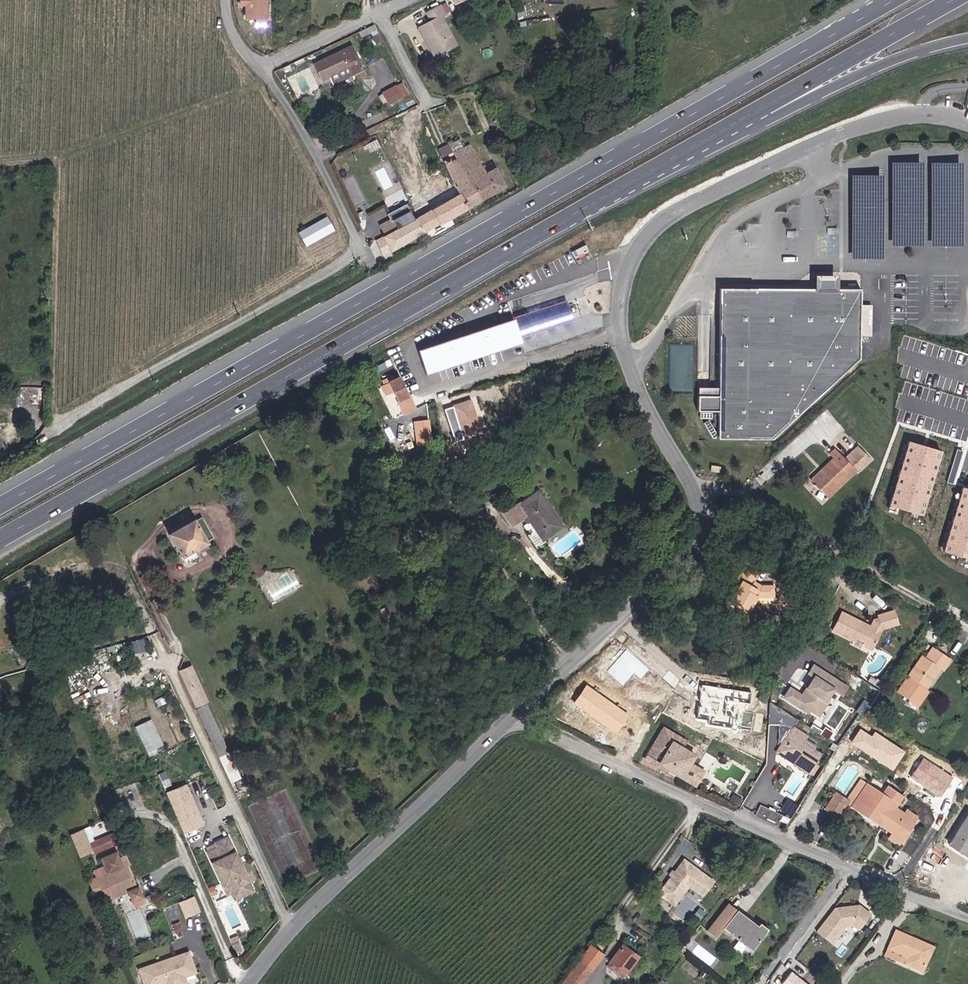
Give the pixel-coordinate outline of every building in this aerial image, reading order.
[(240,6),(246,6),(246,20),(268,19),(268,0),(240,0),(240,6)] [(438,17),(419,28),(434,57),(459,45),(444,16),(448,14),(442,4),(433,8),(438,17)] [(353,44),(313,63),(323,82),(333,78),(337,84),(365,70),(353,44)] [(404,82),(383,93),(391,105),(411,94),(404,82)] [(439,147),(442,155),(452,152),(449,143),(439,147)] [(461,192),(469,208),(507,187),(497,168),(487,172),(472,145),(456,154),(459,159),(446,164),(461,192)] [(893,162),(891,245),(923,246),(925,163),(893,162)] [(963,246),(962,163),(931,163),(932,246),(963,246)] [(887,176),(854,175),(850,259),(883,261),(887,176)] [(461,192),(419,216),(427,231),(469,208),(461,192)] [(419,216),(377,238),(386,254),(427,231),(419,216)] [(327,217),(299,231),(306,245),(335,229),(327,217)] [(860,359),(863,289),(842,288),(841,275),(818,276),(818,288),(718,288),(720,442),(773,442),(860,359)] [(567,303),(414,343),(421,370),(518,345),(515,334),(571,320),(567,303)] [(904,338),(901,352),(923,357),(923,359),(949,364),(953,349),(904,338)] [(399,378),(383,386),(399,417),(416,410),(399,378)] [(27,405),(42,407),(44,386),(29,385),(27,405)] [(473,399),(445,408),(449,423),(458,421),(463,440),(483,434),(473,399)] [(425,421),(413,422),(416,442),(429,441),(425,421)] [(903,439),(885,506),(919,515),(937,448),(903,439)] [(873,460),(859,446),(845,458),(836,448),(831,452),(836,456),(822,469),(826,473),(822,477),(815,470),(808,476),(830,498),(873,460)] [(938,550),(967,559),(967,488),(958,485),(938,550)] [(567,526),(539,489),(518,504),(545,542),(567,526)] [(181,553),(207,538),(195,517),(169,532),(181,553)] [(759,575),(744,565),(735,578),(741,581),(732,601),(738,605),(738,611),(749,616),(759,597),(777,598),(777,586),(761,586),(755,582),(759,575)] [(872,626),(843,611),(833,632),(855,642),(859,640),(873,648),(884,629),(900,625),(896,610),(877,615),(878,618),(875,619),(872,626)] [(130,642),(133,653),(147,649),(143,638),(130,642)] [(953,660),(933,647),(926,658),(922,656),(898,692),(921,707),(944,668),(947,670),(953,660)] [(195,702),(205,698),(190,667),(181,670),(195,702)] [(791,686),(784,696),(810,714),(812,711),(820,716),(840,687),(817,671),(802,694),(791,686)] [(758,722),(766,709),(753,701),(745,715),(758,722)] [(155,718),(138,724),(147,753),(164,748),(155,718)] [(810,735),(794,725),(777,750),(794,760),(794,765),(811,775),(823,755),(805,741),(810,735)] [(686,740),(665,726),(645,761),(699,789),(707,773),(695,765),(699,756),(683,746),(686,740)] [(849,799),(837,790),(826,809),(841,817),(849,804),(893,833),(890,838),(901,845),(919,817),(907,808),(905,812),(897,806),(904,797),(888,785),(883,794),(862,779),(849,799)] [(197,809),(188,787),(169,795),(178,817),(197,809)] [(205,827),(197,809),(178,817),(186,835),(205,827)] [(949,848),(967,857),(967,816),(949,848)] [(86,829),(89,835),(95,832),(92,826),(86,829)] [(238,862),(228,840),(217,845),(219,850),(209,855),(228,896),(232,894),(249,886),(240,866),(238,867),(236,862),(238,862)] [(132,903),(143,898),(128,864),(130,863),(127,854),(119,858),(116,851),(101,857),(107,872),(111,884),(114,894),(116,901),(129,896),(132,903)] [(716,881),(683,856),(656,892),(676,906),(691,887),(704,897),(716,881)] [(97,901),(114,894),(111,884),(107,872),(89,880),(97,901)] [(252,893),(249,886),(232,894),(235,901),(252,893)] [(135,908),(146,904),(143,898),(132,903),(135,908)] [(203,915),(196,898),(181,904),(189,921),(203,915)] [(861,929),(872,914),(859,905),(835,907),(816,931),(834,944),(847,926),(852,925),(861,929)] [(767,931),(738,910),(724,928),(752,950),(767,931)] [(189,932),(186,922),(175,926),(179,936),(189,932)] [(935,947),(897,928),(886,955),(924,972),(935,947)] [(67,954),(78,950),(72,933),(60,938),(67,954)] [(562,983),(585,983),(607,954),(592,944),(562,983)] [(641,958),(624,944),(608,966),(613,970),(615,967),(627,975),(641,958)] [(141,971),(146,983),(169,983),(184,983),(186,982),(184,977),(186,972),(196,969),(191,954),(177,959),(178,962),(172,964),(169,968),(165,969),(163,964),(141,971)] [(191,977),(198,975),(196,969),(186,972),(184,977),(186,982),(184,983),(194,983),(191,977)] [(792,972),(782,983),(808,983),(792,972)]
